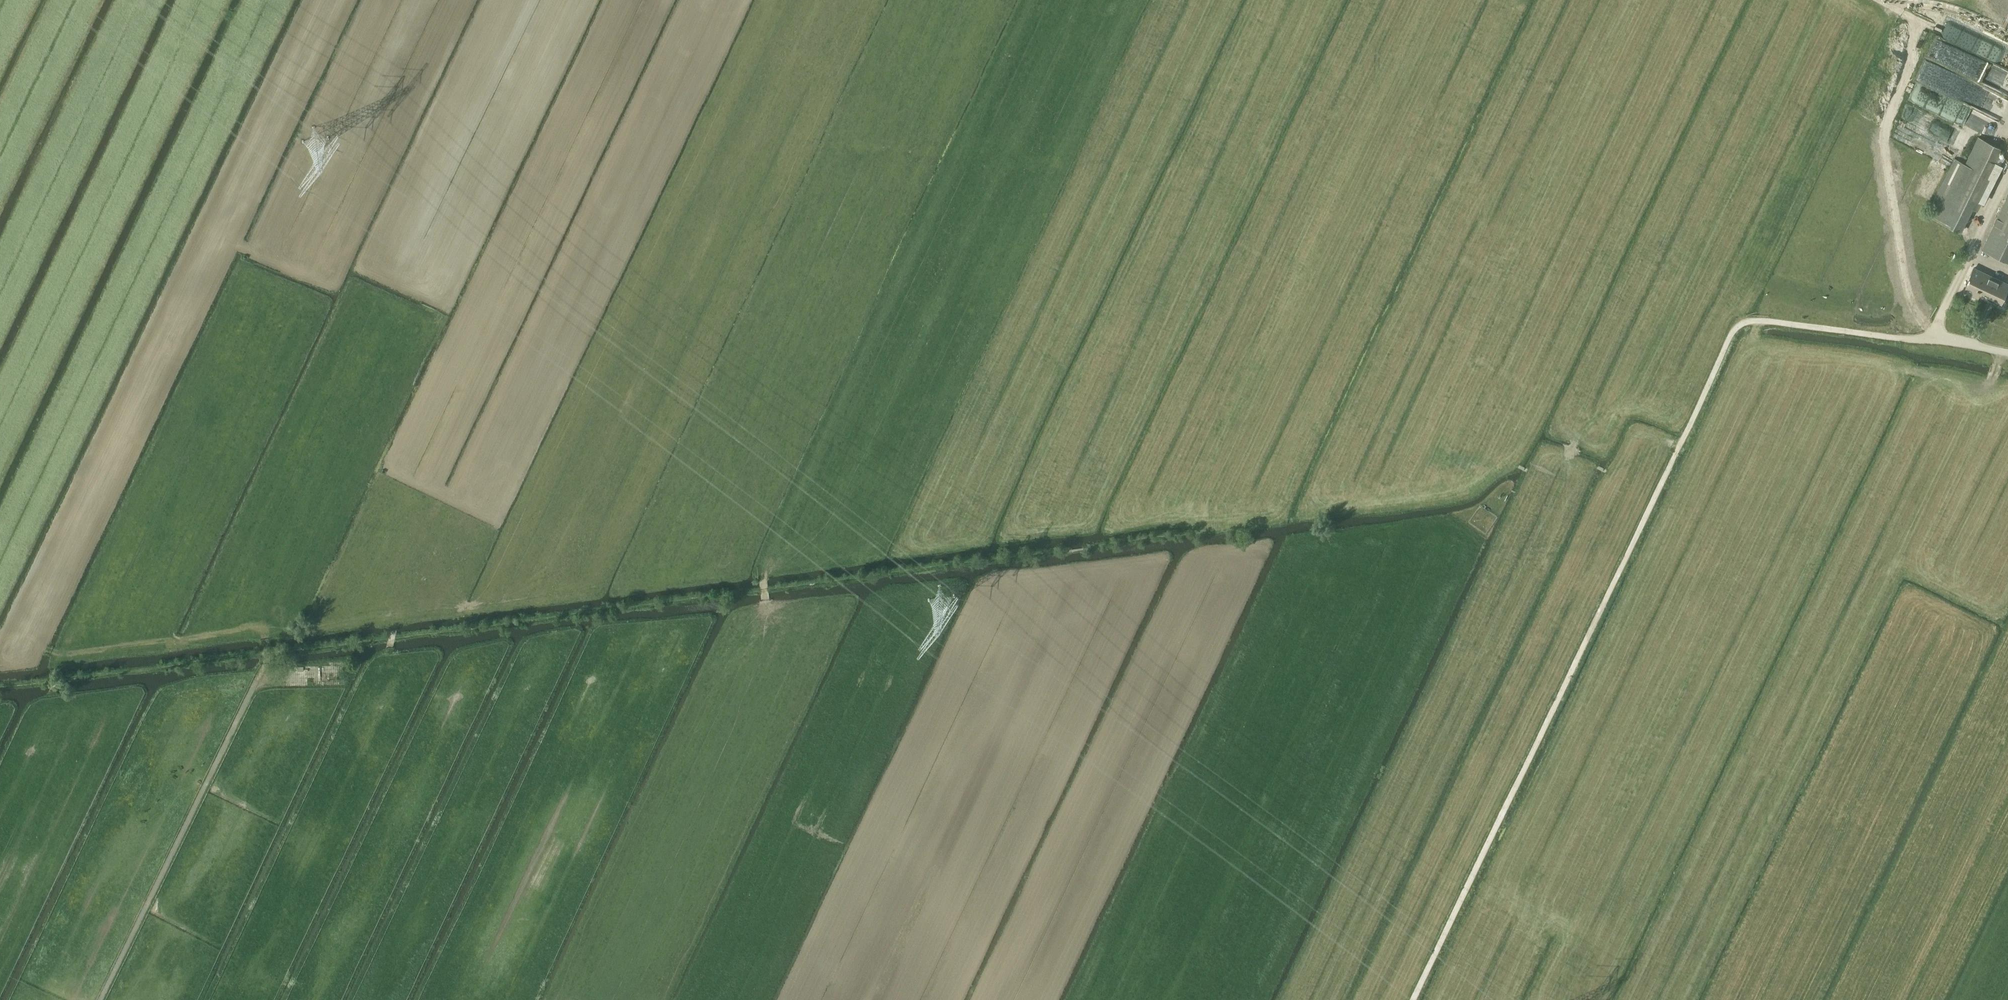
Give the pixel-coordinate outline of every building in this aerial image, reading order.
[(1928,216),(1961,232),(1973,208),(1977,210),(1981,203),(1983,204),(2002,166),(2001,165),(2005,157),(1998,154),(2001,148),(1977,137),(1964,163),(1955,159),(1928,216)] [(1983,250),(2007,262),(2007,197),(1983,250)] [(2007,287),(2007,285),(1974,268),(1969,277),(1971,278),(1964,290),(1977,297),(1980,291),(1990,296),(1989,299),(2001,305),(2005,298),(2003,297),(2007,287)]
